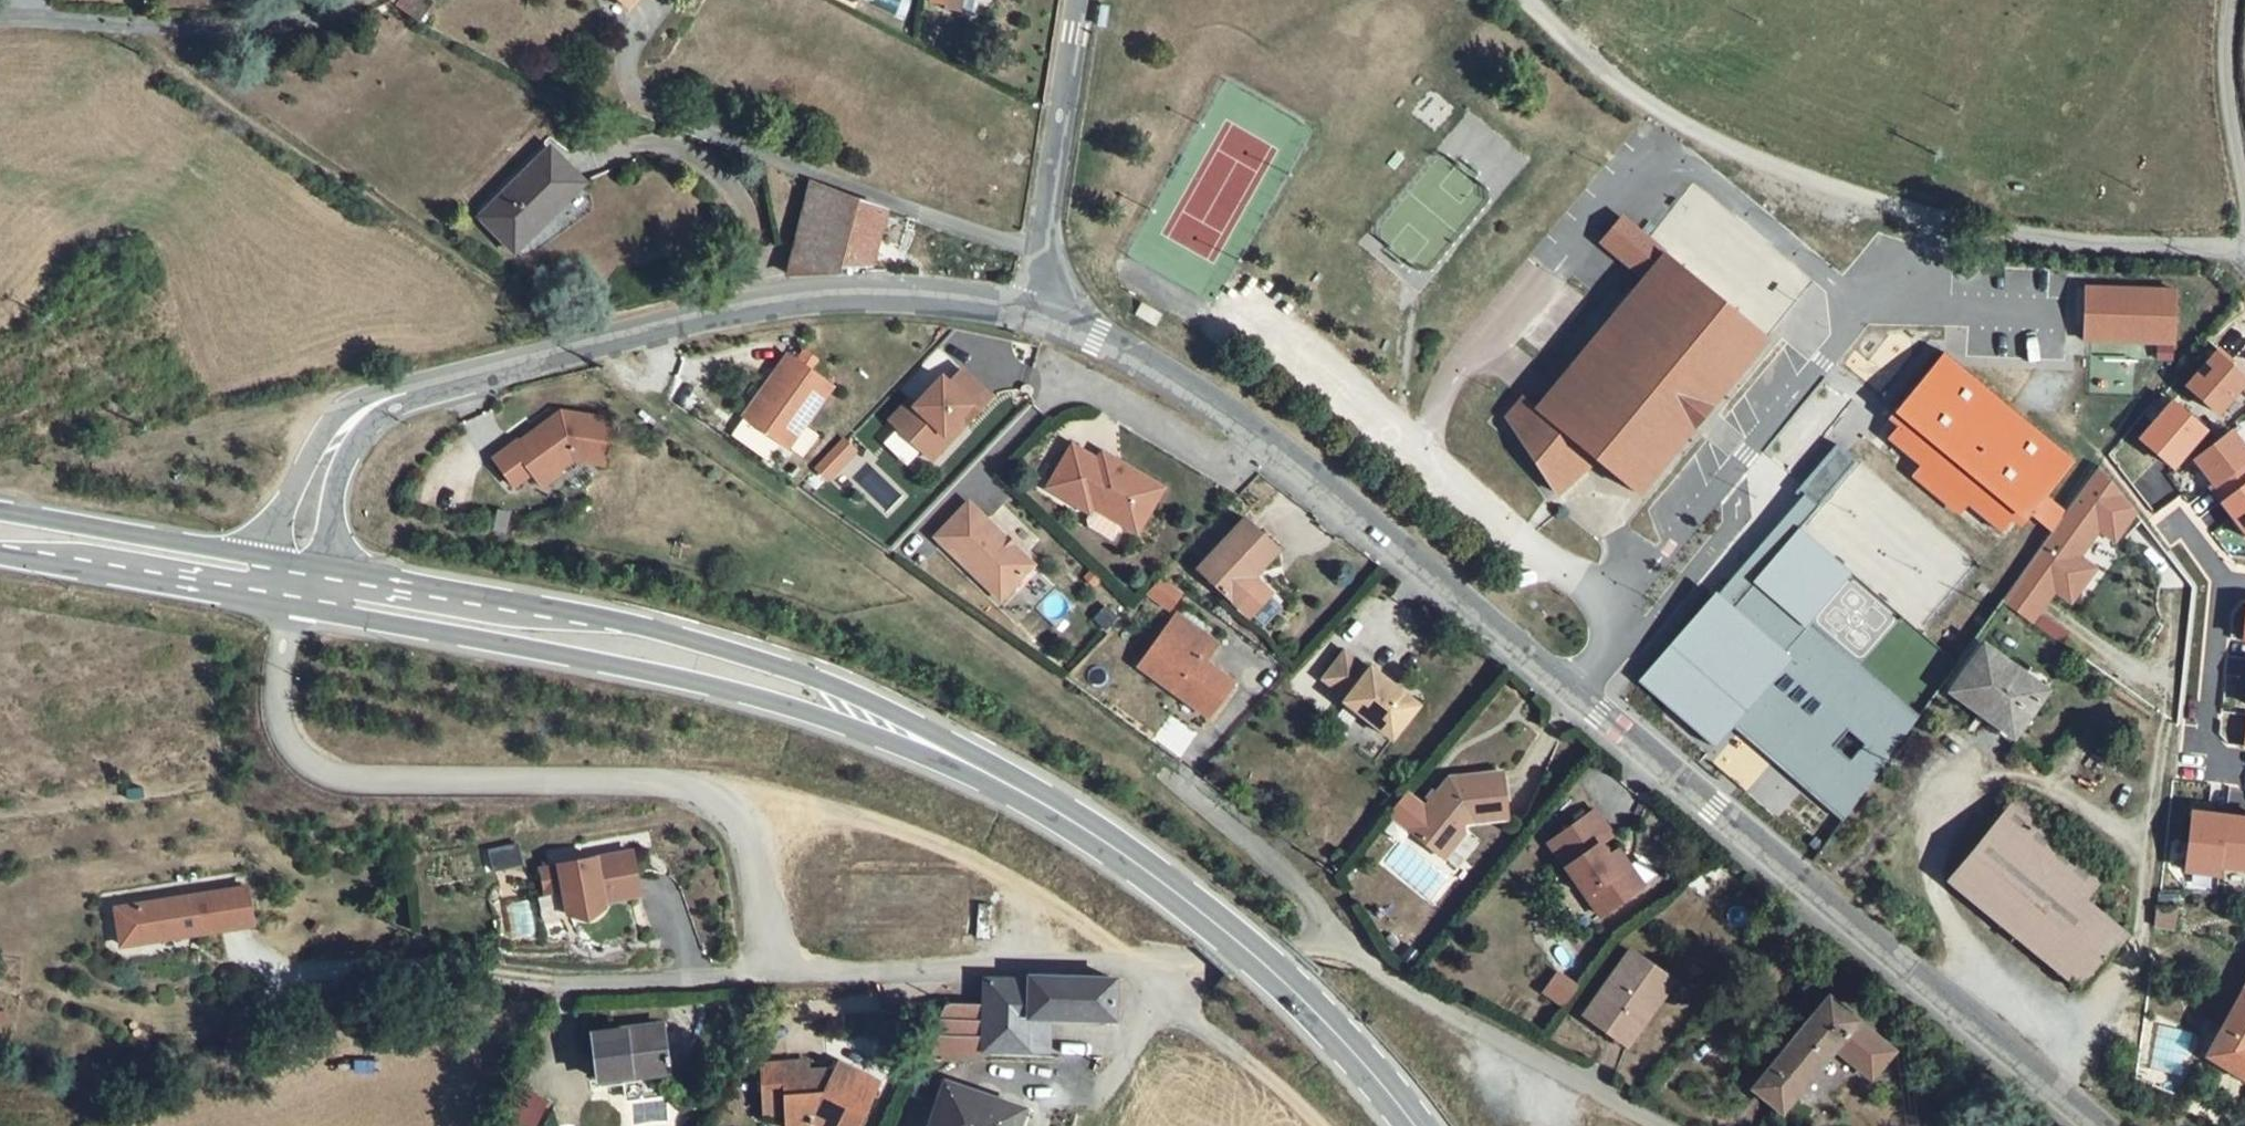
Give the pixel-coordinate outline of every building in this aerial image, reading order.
[(915,1),(915,10),(950,16),(953,0),(922,0),(915,1)] [(561,187),(528,153),(460,221),(493,254),(561,187)] [(888,219),(800,187),(775,279),(834,278),(835,272),(866,275),(865,280),(883,283),(884,279),(885,269),(875,267),(888,219)] [(1511,383),(1485,410),(1541,477),(1581,445),(1623,483),(1757,335),(1616,210),(1597,233),(1639,269),(1526,394),(1511,383)] [(2160,286),(2077,282),(2075,337),(2157,341),(2160,286)] [(2214,359),(2201,348),(2169,384),(2200,411),(2225,383),(2207,367),(2214,359)] [(759,353),(716,410),(756,444),(802,384),(759,353)] [(2043,497),(2072,462),(1941,353),(1891,413),(1901,421),(1886,439),(1998,532),(2018,508),(2027,516),(2029,514),(2051,531),(2064,513),(2043,497)] [(887,394),(864,417),(897,451),(930,418),(937,425),(965,398),(936,369),(925,378),(918,373),(892,400),(887,394)] [(2188,427),(2156,399),(2123,437),(2155,465),(2188,427)] [(504,430),(479,446),(498,476),(517,464),(537,452),(540,457),(555,448),(590,455),(598,415),(552,406),(552,419),(546,422),(541,414),(507,435),(504,430)] [(2195,481),(2192,484),(2234,538),(2244,529),(2244,485),(2235,472),(2242,467),(2212,428),(2175,456),(2195,481)] [(1791,505),(1832,456),(1812,439),(1771,489),(1777,494),(1791,505)] [(1114,533),(1143,490),(1100,461),(1095,469),(1055,442),(1028,483),(1051,499),(1055,493),(1073,506),(1067,517),(1066,523),(1094,541),(1104,526),(1114,533)] [(537,452),(517,464),(523,474),(542,461),(540,457),(537,452)] [(2078,558),(2108,516),(2126,540),(2142,522),(2122,496),(2094,475),(2003,601),(2032,621),(2055,589),(2078,558)] [(1854,690),(1892,722),(1899,713),(1788,618),(1829,569),(1794,539),(1764,574),(1748,560),(1778,525),(1793,507),(1791,505),(1777,494),(1720,563),(1767,602),(1758,613),(1776,629),(1779,626),(1809,652),(1813,648),(1850,680),(1840,692),(1846,698),(1854,690)] [(946,498),(908,535),(952,580),(955,578),(989,542),(946,498)] [(1232,577),(1256,550),(1225,521),(1182,568),(1207,591),(1208,591),(1230,613),(1248,595),(1237,584),(1235,586),(1228,585),(1220,577),(1226,572),(1232,577)] [(1764,574),(1794,539),(1778,525),(1748,560),(1764,574)] [(955,578),(952,580),(963,592),(977,578),(989,590),(1012,566),(989,542),(955,578)] [(2078,558),(2055,589),(2073,602),(2095,570),(2078,558)] [(1767,602),(1720,563),(1691,596),(1689,594),(1614,682),(1691,748),(1712,724),(1717,717),(1759,753),(1776,732),(1809,759),(1785,786),(1823,818),(1892,722),(1854,690),(1846,698),(1840,692),(1850,680),(1813,648),(1809,652),(1779,626),(1776,629),(1758,613),(1767,602)] [(1160,576),(1146,594),(1168,611),(1182,593),(1160,576)] [(1178,638),(1140,613),(1108,662),(1177,709),(1199,677),(1166,655),(1178,638)] [(2037,691),(1976,646),(1941,694),(1981,723),(1986,716),(2008,731),(2037,691)] [(1343,665),(1322,647),(1300,673),(1320,690),(1318,695),(1368,733),(1394,699),(1347,661),(1343,665)] [(1717,717),(1712,724),(1785,786),(1809,759),(1776,732),(1759,753),(1717,717)] [(1429,819),(1412,839),(1443,864),(1469,833),(1512,828),(1507,782),(1453,789),(1429,819)] [(1395,825),(1412,839),(1429,819),(1412,804),(1395,825)] [(2077,903),(2098,878),(2009,804),(1943,887),(2071,995),(2118,939),(2077,903)] [(2174,807),(2168,866),(2202,870),(2203,861),(2244,866),(2244,856),(2244,815),(2174,807)] [(1631,880),(1623,886),(1614,870),(1605,856),(1617,848),(1600,820),(1552,850),(1599,928),(1644,900),(1631,880)] [(1631,880),(1622,864),(1614,870),(1623,886),(1631,880)] [(514,865),(487,870),(491,892),(518,887),(514,865)] [(623,873),(533,895),(539,920),(557,916),(563,939),(582,941),(599,931),(598,924),(633,915),(623,873)] [(236,924),(229,888),(219,890),(144,905),(99,913),(106,949),(163,938),(158,915),(180,911),(184,934),(236,924)] [(1587,1016),(1609,1031),(1619,1026),(1633,1036),(1674,980),(1633,951),(1587,1016)] [(2238,957),(2182,1055),(2244,1090),(2244,1038),(2240,1035),(2244,1028),(2244,960),(2238,957)] [(1556,970),(1540,993),(1562,1008),(1577,985),(1556,970)] [(1067,985),(1070,1025),(1102,1024),(1104,1021),(1103,984),(1087,984),(1067,985)] [(1023,1025),(1070,1025),(1067,985),(1021,986),(1021,994),(1023,1025)] [(1023,1025),(1021,994),(976,996),(977,1024),(979,1055),(1024,1053),(1023,1025)] [(1783,1120),(1788,1114),(1836,1059),(1872,1088),(1896,1060),(1831,1007),(1814,1027),(1796,1050),(1757,1098),(1783,1120)] [(927,1026),(909,1063),(979,1060),(979,1055),(977,1024),(927,1026)] [(653,1083),(649,1035),(573,1043),(577,1092),(607,1088),(609,1108),(656,1102),(653,1083)] [(737,1074),(740,1123),(767,1120),(767,1125),(846,1125),(864,1088),(827,1068),(823,1073),(793,1077),(793,1069),(737,1074)] [(501,1114),(527,1125),(536,1125),(548,1101),(514,1085),(501,1114)] [(999,1118),(921,1090),(908,1125),(996,1125),(999,1118)]
